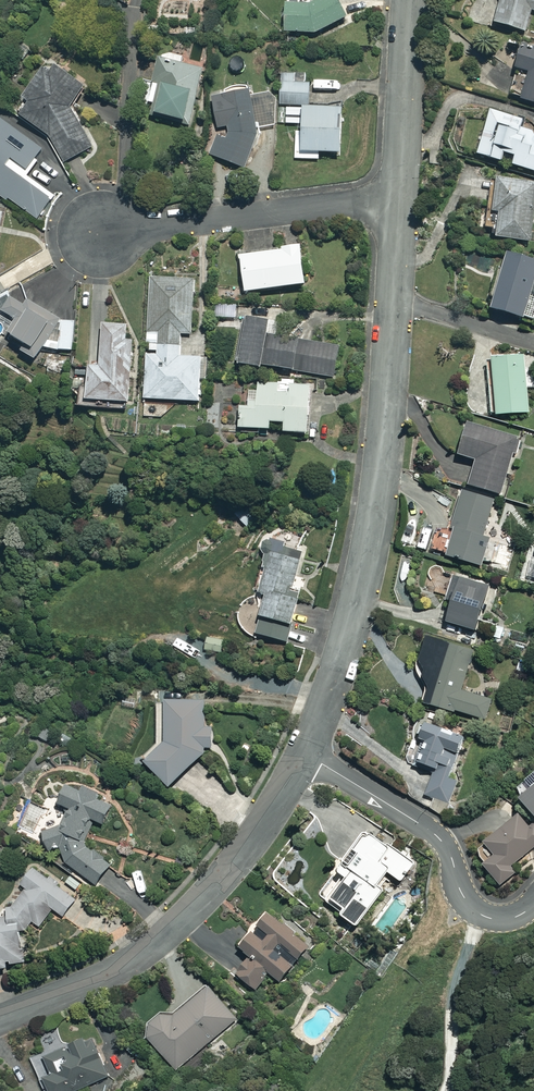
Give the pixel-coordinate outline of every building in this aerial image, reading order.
[(286,31),(316,33),(349,15),(341,0),(316,0),(310,3),(287,2),(286,31)] [(524,29),(530,10),(533,11),(533,0),(500,0),(494,21),(524,29)] [(533,102),(533,44),(523,41),(508,95),(533,102)] [(165,82),(157,109),(193,119),(208,65),(161,52),(153,79),(165,82)] [(48,132),(66,159),(92,143),(72,103),(86,84),(59,62),(55,70),(44,63),(23,95),(29,99),(19,115),(48,132)] [(281,104),(304,107),(309,75),(285,72),(281,104)] [(211,151),(246,165),(260,135),(260,124),(277,125),(277,99),(270,90),(252,95),(251,88),(216,94),(220,126),(227,125),(227,134),(218,133),(211,151)] [(298,130),(296,158),(321,158),(321,148),(343,148),(343,106),(304,107),(303,130),(298,130)] [(479,154),(533,171),(533,135),(522,118),(493,109),(479,154)] [(37,215),(54,191),(24,171),(43,143),(0,113),(0,190),(37,215)] [(497,176),(493,235),(533,238),(533,179),(497,176)] [(242,251),(247,288),(306,280),(301,243),(242,251)] [(493,305),(525,315),(533,288),(533,258),(511,250),(493,305)] [(157,351),(147,350),(144,395),(200,398),(202,352),(182,351),(183,329),(195,330),(197,273),(150,271),(147,340),(158,341),(157,351)] [(12,292),(3,306),(19,316),(5,338),(36,358),(63,316),(31,296),(27,301),(12,292)] [(249,309),(238,360),(266,366),(267,359),(337,373),(343,346),(269,330),(272,314),(249,309)] [(80,393),(80,403),(123,405),(123,395),(132,395),(136,326),(103,324),(101,364),(88,363),(86,393),(80,393)] [(491,356),(497,413),(532,409),(526,352),(491,356)] [(239,402),(238,425),(272,427),(273,418),(285,418),(284,430),(309,431),(311,382),(258,379),(256,403),(239,402)] [(470,484),(503,494),(522,433),(469,417),(458,452),(478,458),(470,484)] [(456,526),(447,553),(485,565),(495,533),(485,530),(495,498),(460,487),(449,524),(456,526)] [(267,593),(256,632),(287,641),(302,589),(292,586),(303,550),(269,540),(255,590),(267,593)] [(461,574),(449,619),(477,627),(490,582),(461,574)] [(432,683),(424,702),(486,719),(493,696),(464,688),(474,648),(427,635),(420,658),(432,683)] [(124,695),(121,706),(135,710),(138,699),(124,695)] [(164,740),(142,754),(171,785),(212,746),(213,726),(205,726),(206,698),(162,696),(164,740)] [(431,806),(448,812),(460,779),(451,775),(467,733),(426,719),(412,758),(435,766),(425,793),(434,797),(431,806)] [(61,827),(43,846),(95,881),(110,859),(82,840),(93,818),(104,821),(112,798),(69,778),(58,799),(72,808),(61,827)] [(517,795),(533,816),(533,781),(517,795)] [(518,814),(483,840),(494,854),(483,862),(499,884),(514,872),(509,865),(533,846),(533,824),(533,823),(528,827),(518,814)] [(319,899),(357,927),(384,890),(377,885),(388,870),(403,881),(417,862),(370,828),(319,899)] [(8,968),(9,959),(21,959),(18,933),(29,918),(39,927),(51,907),(63,915),(76,897),(32,864),(20,883),(27,889),(12,905),(6,906),(6,915),(0,915),(0,968),(8,968)] [(237,972),(258,988),(271,971),(283,981),(314,941),(269,906),(239,944),(252,954),(237,972)] [(172,1012),(147,1034),(179,1070),(239,1017),(211,985),(176,1016),(172,1012)] [(49,1090),(75,1090),(110,1077),(91,1029),(70,1038),(73,1045),(44,1057),(50,1071),(42,1075),(49,1090)]
